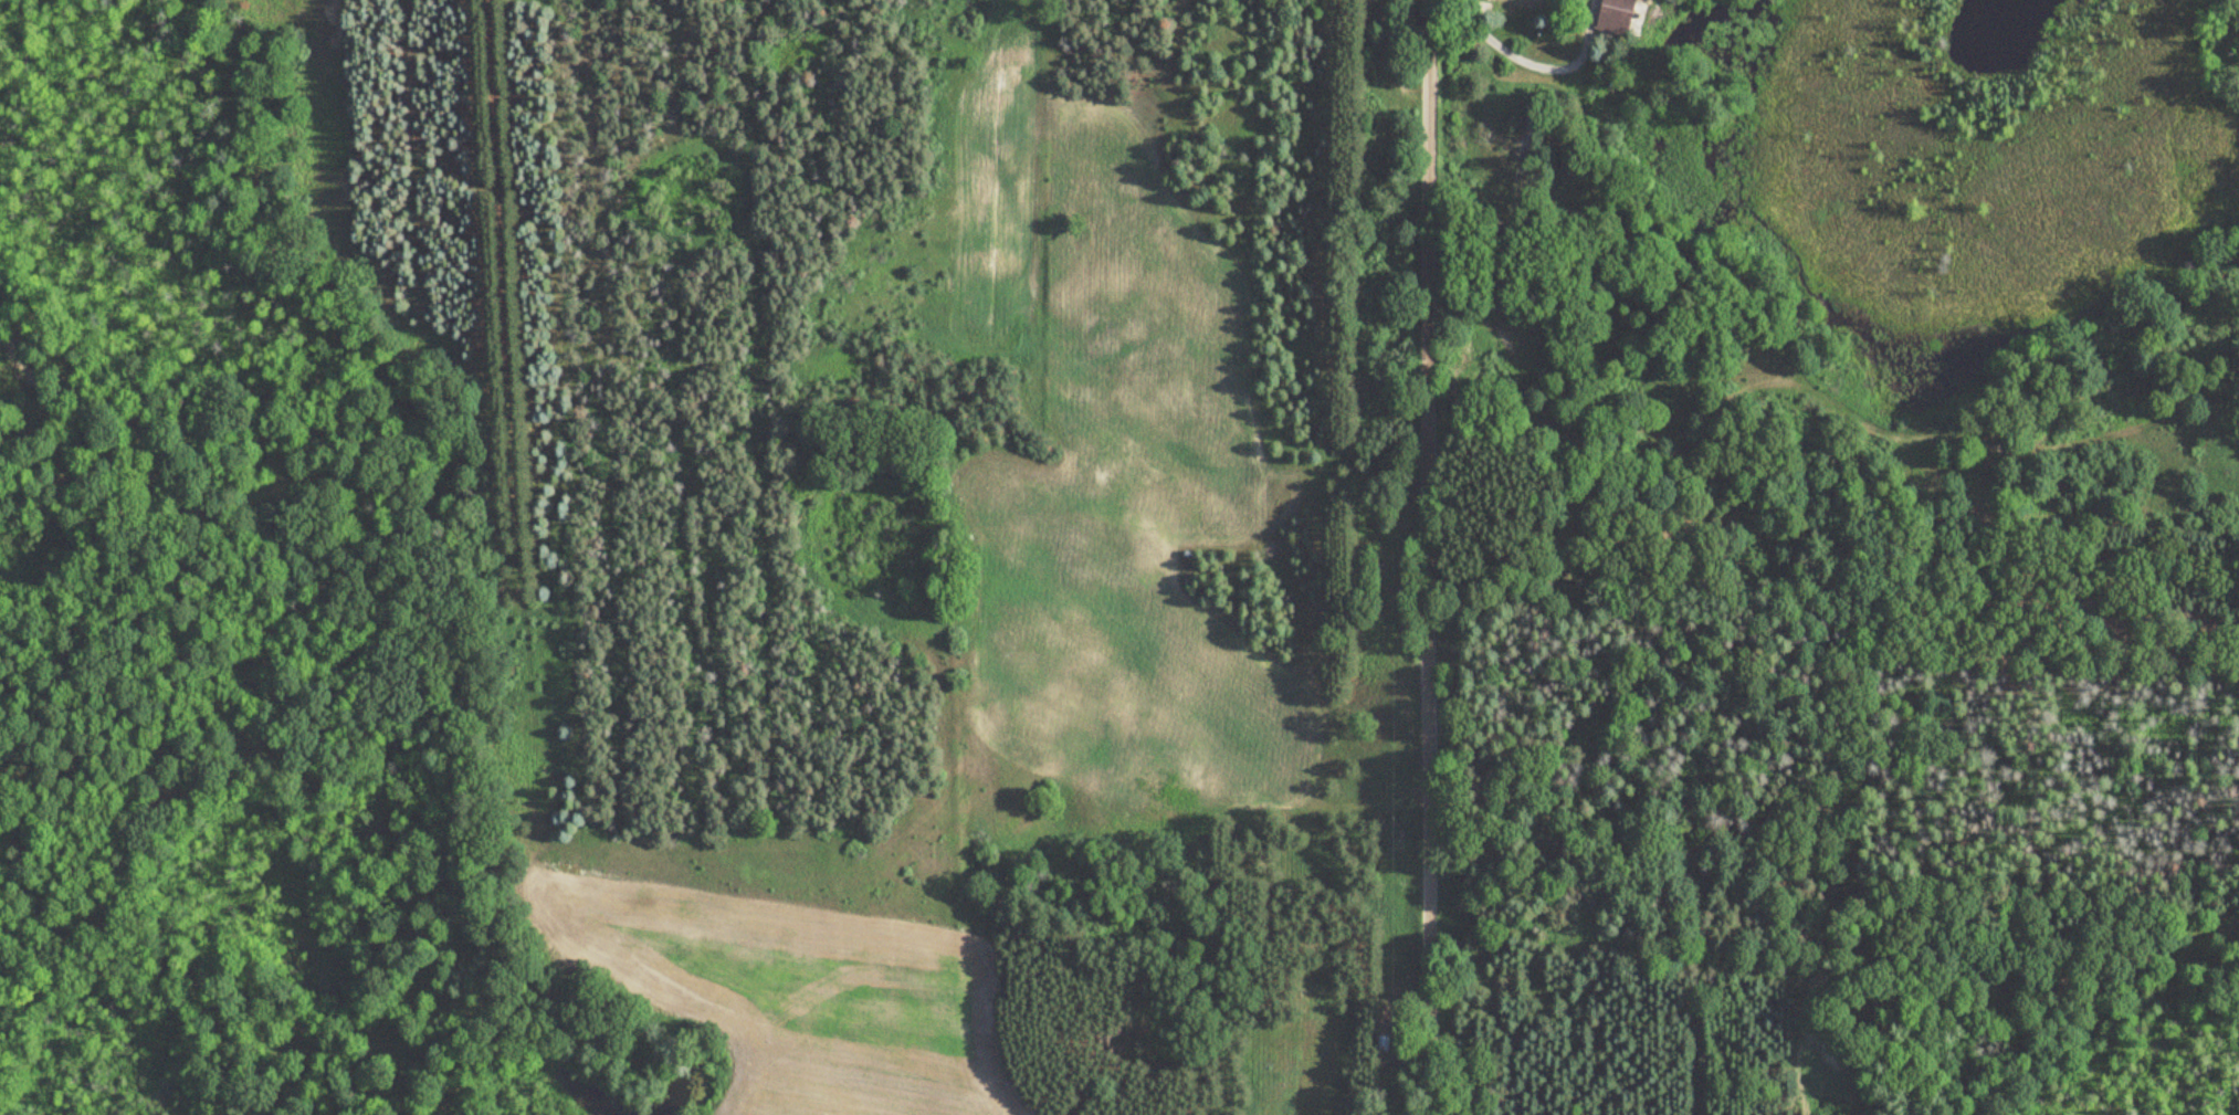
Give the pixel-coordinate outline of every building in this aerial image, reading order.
[(1596,31),(1627,38),(1636,0),(1603,0),(1596,31)]
